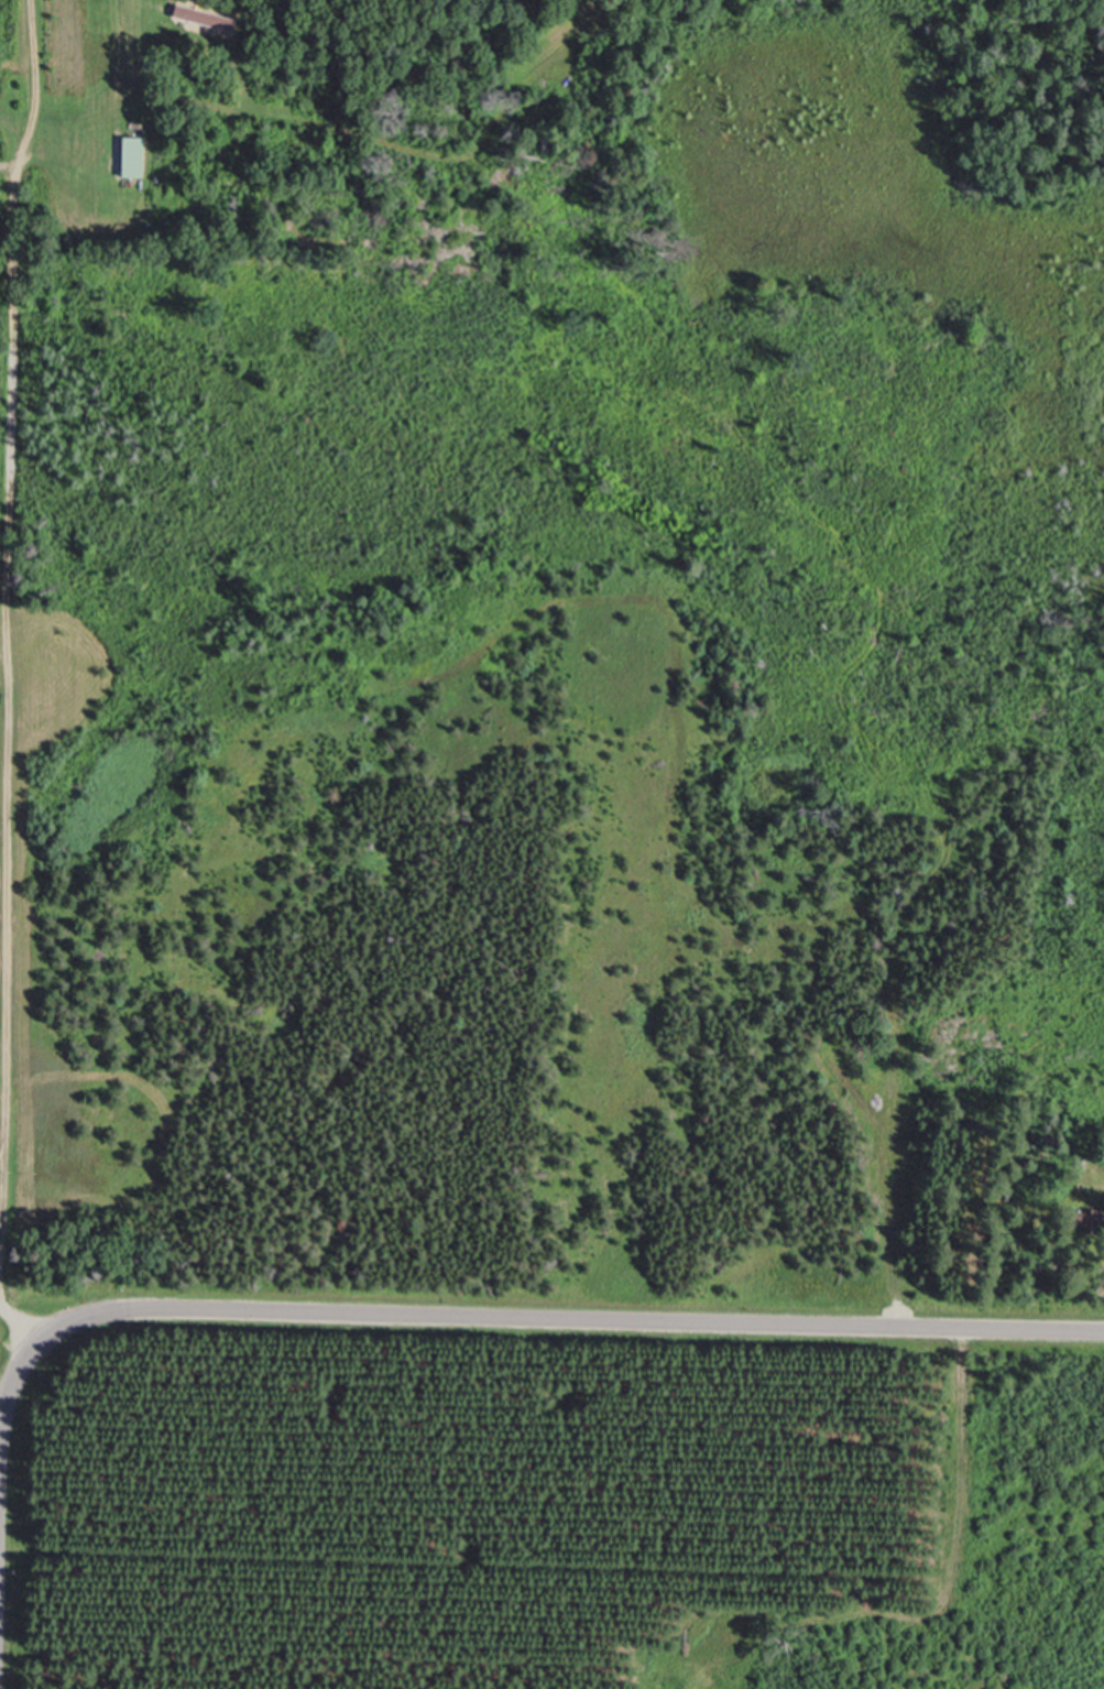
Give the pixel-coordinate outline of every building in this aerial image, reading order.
[(176,18),(237,32),(239,19),(179,6),(176,18)] [(147,177),(147,138),(127,138),(127,177),(147,177)]
